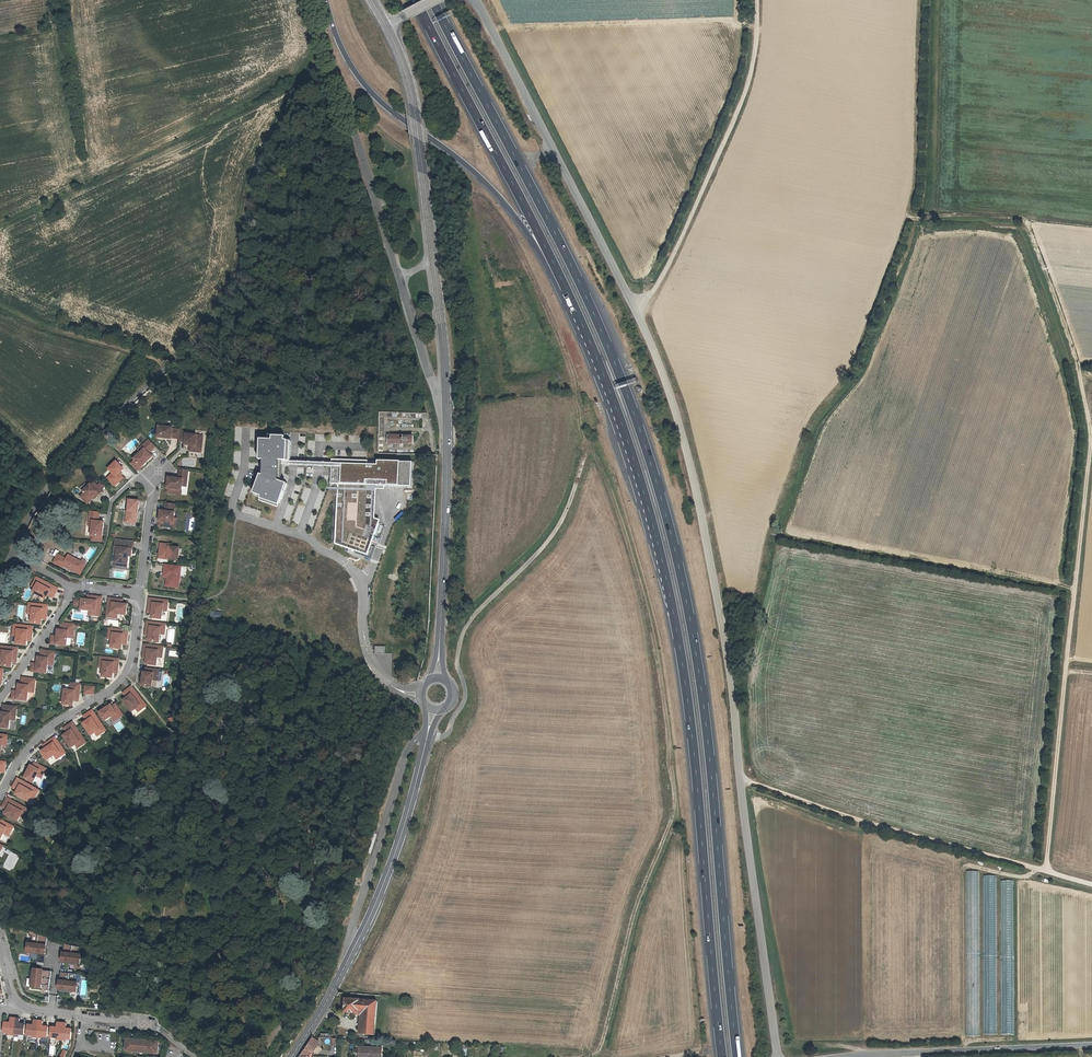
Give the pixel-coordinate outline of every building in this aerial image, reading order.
[(172,428),(159,427),(158,437),(171,439),(171,438),(180,439),(180,431),(181,431),(172,430),(172,428)] [(187,432),(180,431),(180,439),(179,441),(186,442),(186,445),(190,446),(194,446),(193,451),(202,453),(203,437),(187,435),(187,432)] [(404,443),(413,443),(414,436),(404,436),(404,435),(389,435),(388,443),(404,444),(404,443)] [(270,441),(257,439),(256,462),(261,462),(260,474),(257,474),(250,495),(258,497),(258,499),(277,505),(286,485),(276,479),(276,467),(331,468),(331,484),(338,484),(336,494),(334,544),(367,556),(379,521),(374,519),(376,490),(384,490),(385,487),(411,487),(413,463),(376,462),(376,465),(287,461),(289,442),(282,442),(282,438),(270,437),(270,441)] [(149,440),(142,447),(144,450),(141,453),(135,460),(136,461),(132,464),(139,471),(152,458),(149,454),(156,447),(149,440)] [(116,461),(109,468),(113,473),(107,478),(114,486),(123,478),(121,475),(119,473),(120,472),(124,469),(116,461)] [(188,471),(180,470),(178,479),(169,478),(167,493),(181,494),(182,486),(184,486),(184,480),(187,480),(188,471)] [(84,493),(80,496),(85,501),(89,498),(90,499),(93,496),(95,498),(102,492),(95,483),(91,486),(90,485),(83,492),(84,493)] [(89,498),(85,501),(88,504),(95,498),(93,496),(90,499),(89,498)] [(139,501),(129,500),(128,511),(127,511),(127,515),(128,516),(128,522),(136,523),(137,512),(139,501)] [(175,504),(165,503),(165,512),(161,511),(159,526),(173,528),(175,513),(174,513),(175,504)] [(100,512),(90,511),(89,521),(93,522),(92,526),(91,535),(93,536),(92,540),(102,542),(104,523),(99,522),(100,512)] [(133,541),(116,539),(114,554),(117,554),(116,563),(128,564),(129,549),(132,549),(133,541)] [(170,545),(161,544),(159,555),(163,555),(163,557),(168,558),(168,559),(178,561),(179,548),(169,547),(170,545)] [(67,560),(59,555),(55,563),(63,568),(64,566),(81,575),(86,565),(87,562),(83,560),(82,563),(69,556),(67,560)] [(181,566),(165,564),(164,573),(168,574),(167,577),(166,586),(178,588),(181,566)] [(58,588),(40,579),(33,592),(46,599),(48,595),(49,592),(54,595),(58,588)] [(87,600),(82,599),(81,608),(81,610),(90,611),(95,611),(95,615),(100,616),(102,597),(92,596),(91,600),(87,600)] [(119,600),(109,598),(107,617),(112,617),(112,613),(126,615),(127,605),(123,604),(119,604),(119,600)] [(168,601),(150,599),(148,609),(153,609),(152,613),(152,618),(162,620),(163,611),(164,611),(165,605),(168,606),(168,601)] [(48,606),(29,603),(29,608),(33,609),(33,614),(32,623),(42,624),(42,619),(43,616),(47,616),(48,606)] [(165,624),(147,622),(145,632),(150,633),(149,636),(149,642),(159,643),(160,634),(161,634),(162,628),(165,629),(165,624)] [(74,625),(61,623),(61,630),(58,630),(57,637),(52,637),(51,644),(67,646),(68,638),(69,632),(73,632),(74,625)] [(33,627),(14,625),(14,630),(18,630),(18,636),(17,644),(27,646),(27,641),(28,637),(32,637),(33,627)] [(128,631),(109,629),(109,633),(113,634),(112,639),(111,648),(122,649),(122,645),(123,641),(127,641),(128,631)] [(162,647),(144,645),(143,655),(147,656),(147,659),(146,665),(156,666),(157,657),(159,657),(159,652),(162,652),(162,647)] [(0,646),(0,651),(3,651),(3,657),(2,666),(12,667),(12,662),(13,658),(17,659),(18,648),(0,646)] [(54,652),(42,650),(41,657),(38,657),(37,664),(32,664),(32,671),(47,673),(48,665),(49,659),(54,660),(54,652)] [(119,659),(100,657),(99,662),(104,662),(103,668),(102,677),(112,678),(113,669),(117,670),(119,659)] [(159,670),(146,669),(146,673),(144,673),(142,686),(152,687),(153,680),(155,680),(155,674),(158,675),(159,670)] [(35,679),(22,678),(22,685),(19,685),(18,692),(13,692),(12,699),(28,701),(29,692),(30,686),(34,687),(35,679)] [(80,685),(71,683),(70,691),(65,690),(63,705),(73,706),(74,701),(74,698),(79,699),(80,685)] [(95,688),(85,687),(85,694),(94,695),(95,688)] [(131,687),(125,691),(129,696),(127,698),(124,701),(133,712),(136,709),(144,703),(131,687)] [(144,703),(136,709),(138,712),(146,706),(144,703)] [(123,715),(116,704),(112,707),(111,705),(100,713),(105,721),(111,717),(113,718),(117,715),(119,718),(123,715)] [(4,706),(3,712),(0,712),(0,713),(0,727),(9,728),(10,720),(11,714),(16,715),(17,707),(4,706)] [(92,711),(86,715),(89,720),(87,721),(83,723),(91,735),(95,732),(103,727),(92,711)] [(73,723),(66,727),(69,731),(67,733),(64,735),(72,747),(84,739),(73,723)] [(103,727),(95,732),(97,736),(105,730),(103,727)] [(66,753),(55,738),(47,744),(49,747),(46,749),(42,753),(47,761),(55,756),(55,757),(60,754),(62,756),(66,753)] [(84,739),(76,744),(78,748),(86,742),(84,739)] [(46,769),(35,763),(33,767),(31,766),(24,778),(33,782),(36,776),(38,777),(41,772),(44,773),(46,769)] [(17,779),(14,785),(19,788),(18,791),(16,794),(28,801),(30,797),(35,788),(17,779)] [(35,788),(30,797),(34,799),(39,790),(35,788)] [(7,798),(3,805),(9,808),(7,810),(6,814),(18,820),(25,808),(7,798)] [(28,810),(25,808),(20,816),(23,818),(28,810)] [(2,821),(0,824),(0,840),(4,833),(6,835),(8,830),(11,831),(13,827),(2,821)] [(47,937),(33,932),(32,943),(29,942),(27,952),(45,954),(47,937)] [(79,947),(64,943),(62,962),(81,965),(82,955),(78,955),(79,947)] [(51,971),(34,969),(32,987),(41,988),(42,985),(50,986),(51,971)] [(76,974),(61,972),(59,990),(77,992),(78,983),(75,982),(76,974)] [(346,998),(345,1012),(358,1014),(358,1012),(364,1013),(363,1034),(375,1035),(377,1001),(346,998)] [(966,1004),(968,1035),(978,1035),(977,1004),(966,1004)] [(10,1023),(5,1023),(3,1033),(14,1034),(15,1019),(11,1018),(10,1023)] [(20,1019),(15,1019),(14,1034),(24,1035),(25,1025),(19,1024),(20,1019)] [(984,1019),(985,1034),(996,1033),(995,1019),(984,1019)] [(1002,1019),(1001,1034),(1012,1034),(1012,1019),(1002,1019)] [(39,1021),(34,1021),(34,1026),(28,1025),(27,1035),(37,1036),(39,1021)] [(43,1022),(39,1021),(37,1036),(48,1037),(49,1027),(43,1027),(43,1022)] [(62,1024),(58,1023),(57,1028),(51,1028),(50,1037),(61,1038),(62,1024)] [(67,1024),(62,1024),(61,1038),(71,1040),(72,1030),(66,1029),(67,1024)] [(307,1056),(311,1050),(313,1051),(319,1041),(313,1037),(300,1056),(307,1056)] [(158,1043),(127,1039),(126,1051),(137,1052),(137,1050),(146,1052),(146,1053),(157,1054),(158,1043)] [(382,1048),(360,1047),(359,1056),(382,1056),(382,1048)]
